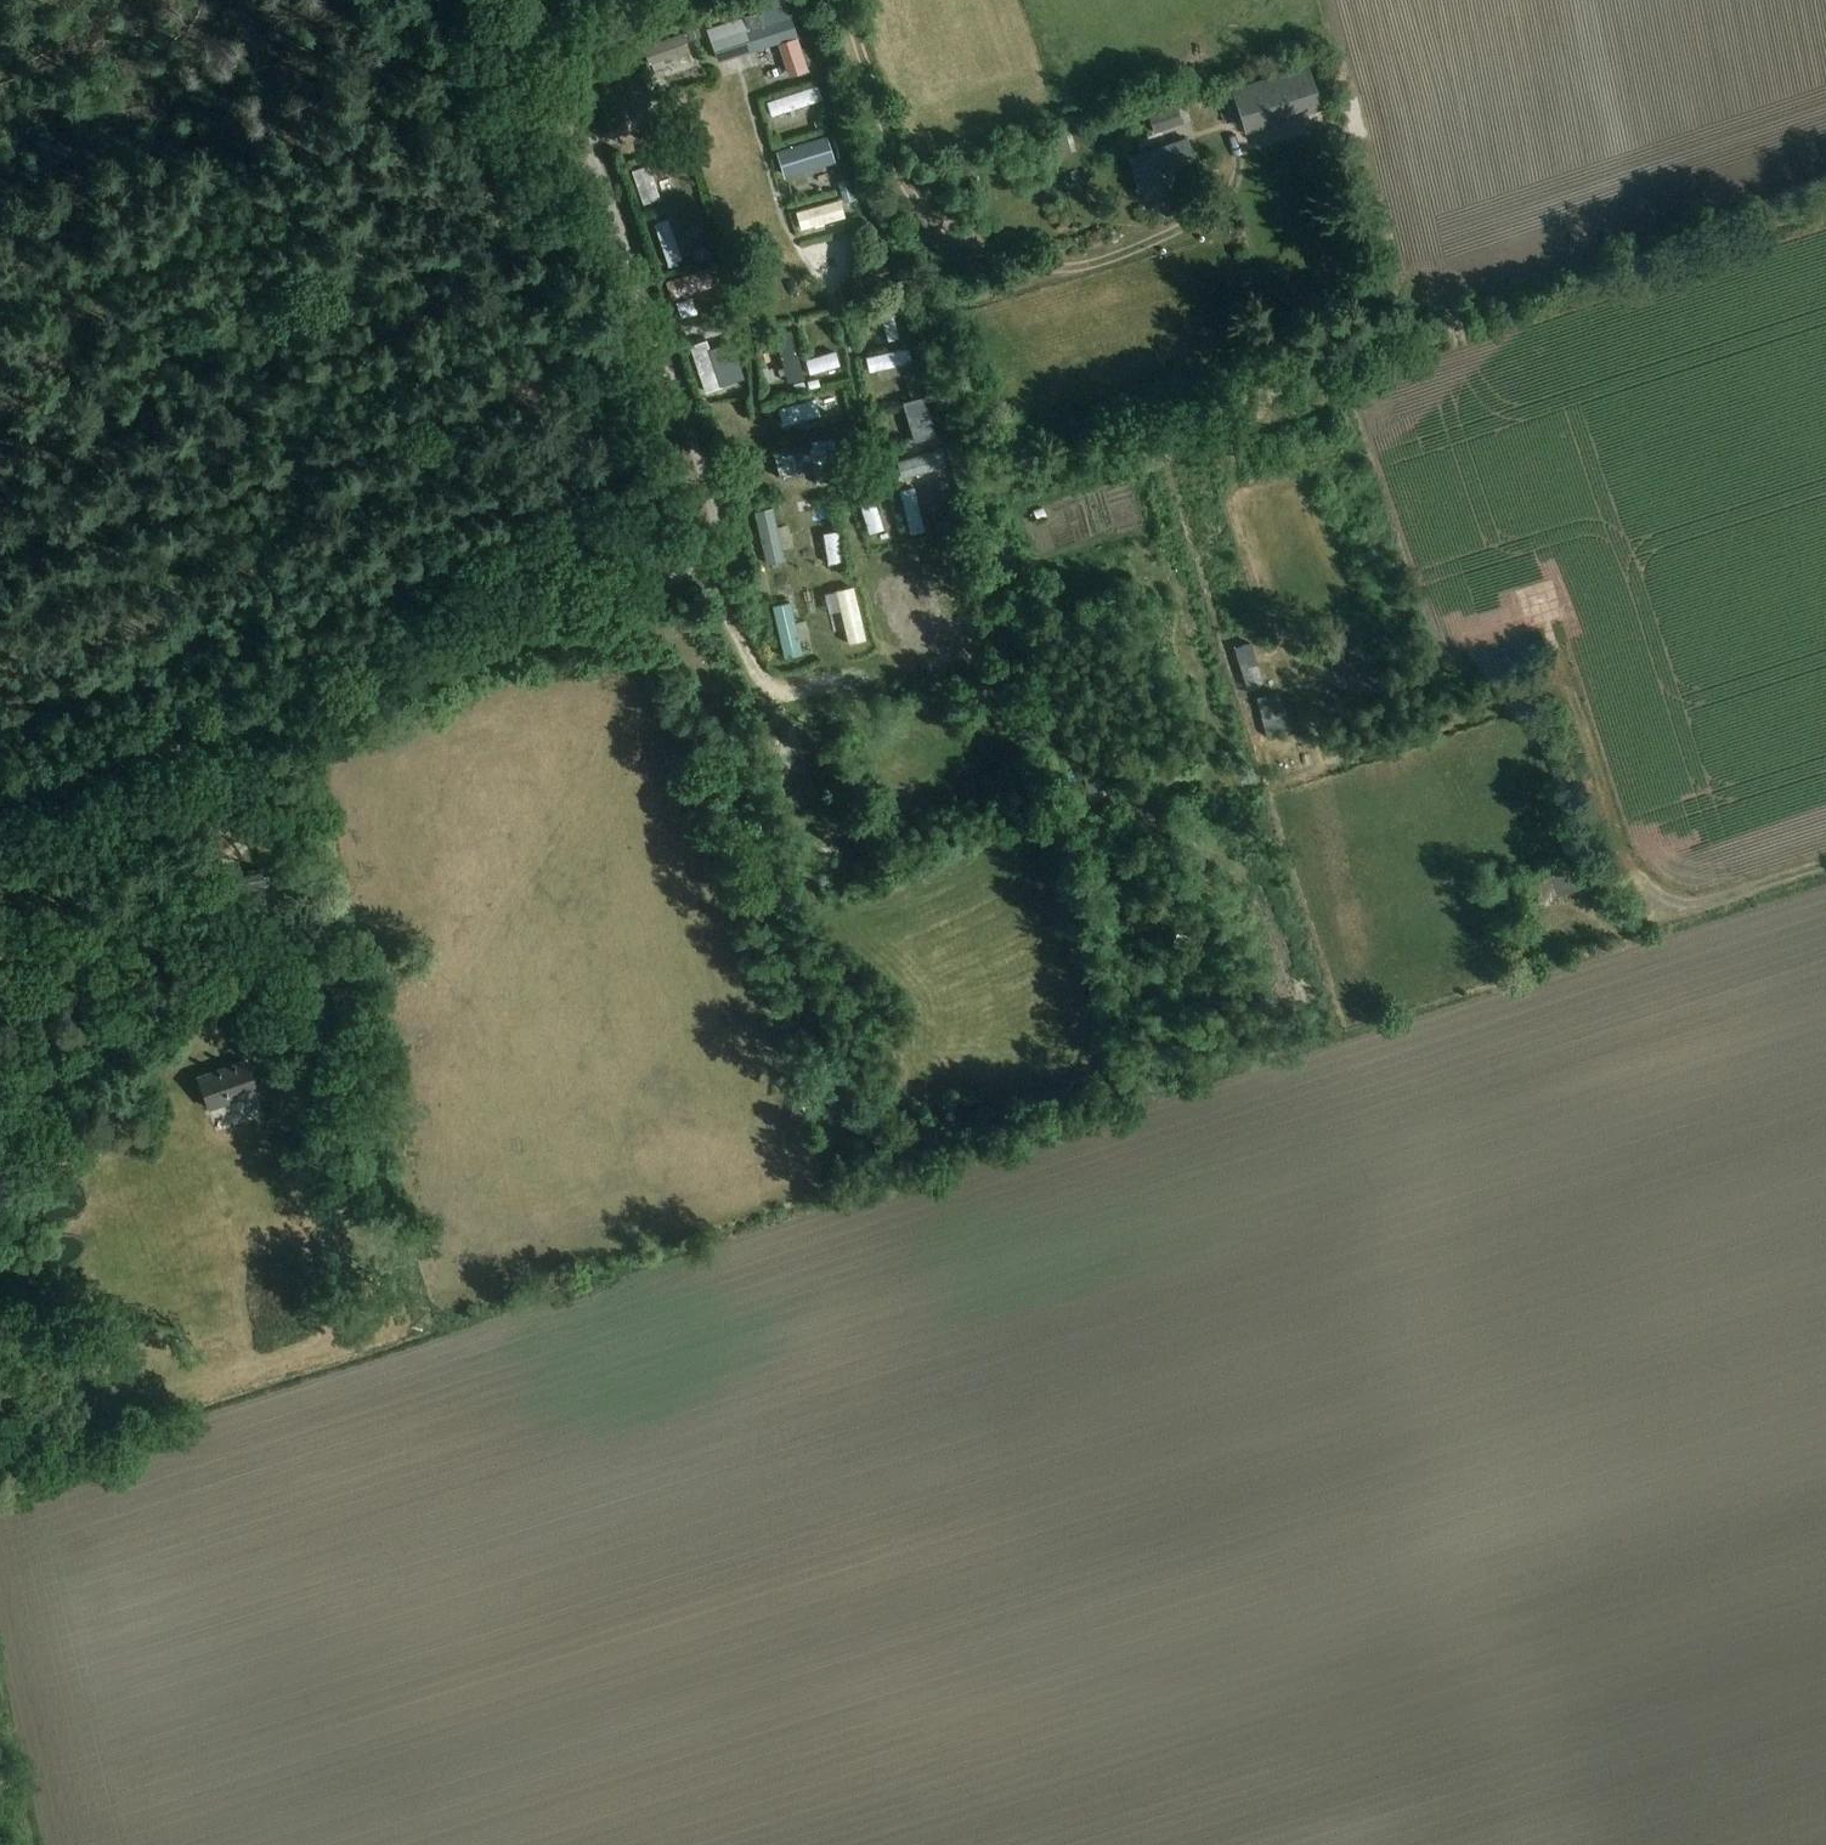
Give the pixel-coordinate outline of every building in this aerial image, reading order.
[(795,34),(784,0),(756,0),(760,12),(708,29),(718,60),(795,34)] [(720,10),(724,20),(754,9),(750,0),(745,0),(720,10)] [(642,47),(649,65),(689,51),(683,33),(642,47)] [(1230,90),(1245,134),(1322,109),(1307,65),(1230,90)] [(768,125),(820,107),(814,90),(762,108),(768,125)] [(1147,114),(1154,134),(1183,124),(1176,104),(1147,114)] [(1059,161),(1074,155),(1068,138),(1053,143),(1059,161)] [(1187,138),(1129,158),(1143,198),(1164,191),(1157,169),(1193,157),(1187,138)] [(640,214),(657,208),(644,171),(627,177),(640,214)] [(849,179),(838,182),(844,202),(855,198),(849,179)] [(797,240),(844,227),(837,205),(791,219),(797,240)] [(883,349),(895,347),(890,314),(877,316),(883,349)] [(772,341),(783,402),(803,398),(792,337),(772,341)] [(872,361),(874,379),(909,373),(906,356),(872,361)] [(903,403),(914,443),(937,437),(925,397),(903,403)] [(781,437),(817,424),(810,405),(774,418),(781,437)] [(810,441),(818,484),(835,481),(831,461),(836,460),(832,437),(810,441)] [(775,455),(780,477),(814,469),(810,447),(775,455)] [(949,479),(936,482),(939,494),(952,491),(949,479)] [(910,496),(896,500),(908,545),(923,541),(910,496)] [(760,570),(777,566),(766,521),(749,525),(760,570)] [(818,542),(820,575),(835,574),(833,541),(818,542)] [(1251,643),(1233,649),(1246,689),(1264,683),(1251,643)] [(1287,729),(1276,692),(1257,698),(1268,735),(1287,729)] [(1581,860),(1510,882),(1518,911),(1590,888),(1581,860)] [(263,868),(232,874),(236,893),(267,887),(263,868)] [(245,1059),(197,1076),(209,1109),(257,1091),(245,1059)]
